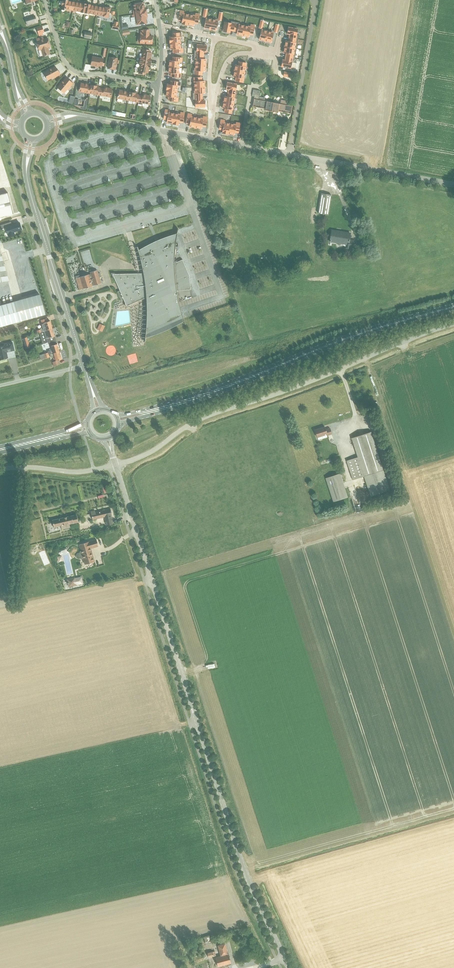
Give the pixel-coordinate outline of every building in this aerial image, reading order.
[(75,2),(68,1),(68,0),(63,0),(63,1),(62,1),(61,5),(62,5),(61,9),(66,10),(66,9),(73,10),(75,2)] [(75,2),(73,10),(81,12),(85,13),(86,4),(82,3),(75,2)] [(143,2),(132,4),(133,10),(133,14),(147,12),(146,9),(144,9),(143,2)] [(86,4),(85,13),(89,13),(96,15),(98,6),(90,5),(90,4),(86,4)] [(98,6),(96,15),(103,16),(108,17),(109,11),(110,11),(111,7),(107,7),(105,7),(98,6)] [(180,11),(178,20),(182,20),(181,24),(187,25),(187,24),(189,15),(183,14),(184,12),(180,11)] [(132,17),(131,17),(132,23),(135,23),(135,24),(137,25),(139,25),(139,24),(142,24),(146,23),(145,15),(147,15),(147,12),(133,14),(132,15),(132,17)] [(189,15),(187,24),(193,25),(194,23),(198,23),(199,14),(195,14),(195,16),(189,15)] [(35,16),(25,19),(27,25),(37,22),(35,16)] [(121,17),(119,17),(121,30),(127,29),(126,24),(123,25),(121,17)] [(225,22),(223,31),(229,33),(230,30),(233,30),(235,22),(231,21),(231,23),(225,22)] [(235,22),(233,30),(237,31),(236,34),(242,35),(244,26),(239,24),(239,22),(235,22)] [(244,26),(242,35),(248,37),(249,34),(253,34),(254,26),(250,25),(250,27),(244,26)] [(288,27),(287,33),(290,34),(289,37),(298,39),(298,35),(297,35),(298,29),(288,27)] [(143,30),(141,30),(140,35),(140,43),(152,43),(152,36),(149,36),(149,30),(143,29),(143,30)] [(261,30),(259,39),(265,41),(267,31),(261,30)] [(267,31),(265,41),(271,42),(273,33),(267,31)] [(172,37),(169,37),(169,43),(170,43),(180,42),(179,37),(181,37),(181,32),(172,33),(172,37)] [(285,40),(284,46),(296,49),(298,39),(289,37),(288,41),(285,40)] [(37,42),(36,42),(39,51),(41,50),(43,57),(50,55),(48,48),(50,47),(47,39),(41,41),(40,38),(36,40),(37,42)] [(180,42),(170,43),(170,49),(173,49),(173,53),(182,52),(182,48),(180,48),(180,42)] [(194,50),(194,54),(203,55),(203,51),(206,52),(207,45),(197,45),(196,50),(194,50)] [(284,46),(283,53),(286,53),(286,57),(294,58),(296,49),(284,46)] [(140,53),(139,57),(140,57),(140,61),(150,63),(151,59),(150,59),(151,53),(149,52),(150,50),(143,49),(142,54),(140,53)] [(194,54),(194,59),(196,59),(195,64),(205,65),(206,59),(203,59),(203,55),(194,54)] [(109,57),(107,68),(115,69),(117,58),(115,58),(114,57),(112,56),(111,57),(109,57)] [(169,60),(169,66),(179,67),(179,62),(181,62),(181,57),(173,57),(172,60),(169,60)] [(282,60),(281,66),(291,68),(292,62),(296,63),(296,59),(294,58),(286,57),(285,60),(282,60)] [(92,58),(90,65),(98,66),(99,65),(102,66),(103,62),(104,60),(92,58)] [(150,63),(140,61),(139,64),(140,65),(139,73),(145,74),(146,72),(148,73),(149,66),(150,66),(150,63)] [(235,65),(234,71),(244,72),(246,63),(239,61),(238,65),(235,65)] [(193,70),(193,74),(201,75),(202,71),(205,71),(205,65),(195,64),(195,70),(193,70)] [(55,66),(44,72),(48,80),(56,75),(56,76),(60,74),(57,69),(55,66)] [(169,66),(168,73),(171,73),(171,77),(180,77),(180,73),(178,73),(179,67),(169,66)] [(234,71),(233,77),(236,77),(235,81),(242,82),(244,72),(234,71)] [(66,77),(57,87),(64,93),(70,86),(73,83),(69,79),(68,80),(66,77)] [(201,77),(194,77),(194,87),(204,87),(204,81),(201,81),(201,77)] [(167,84),(166,90),(176,91),(177,86),(179,86),(180,82),(171,81),(170,84),(167,84)] [(227,82),(226,89),(229,89),(228,93),(237,94),(238,90),(236,90),(237,84),(227,82)] [(89,93),(91,86),(88,85),(88,84),(81,83),(80,86),(79,86),(78,91),(89,93)] [(100,95),(101,88),(98,87),(98,86),(91,85),(91,86),(89,93),(100,95)] [(104,88),(101,88),(100,95),(111,97),(112,92),(111,92),(111,88),(104,87),(104,88)] [(195,93),(193,93),(193,97),(202,97),(202,93),(205,93),(204,87),(194,87),(195,93)] [(129,93),(127,92),(127,91),(119,90),(119,93),(118,93),(117,98),(128,100),(129,93)] [(166,90),(166,96),(169,97),(168,100),(177,102),(177,98),(175,98),(176,91),(166,90)] [(271,111),(273,102),(264,101),(264,98),(258,97),(259,91),(253,90),(252,96),(254,96),(252,106),(265,108),(265,110),(271,111)] [(129,93),(128,100),(138,102),(140,95),(137,94),(137,93),(129,92),(129,93)] [(224,96),(223,102),(233,104),(234,98),(236,98),(237,94),(228,93),(227,96),(224,96)] [(142,95),(140,95),(138,102),(149,104),(150,99),(150,96),(143,94),(142,95)] [(202,97),(193,97),(193,101),(195,101),(195,107),(205,107),(205,100),(202,100),(202,97)] [(282,104),(273,102),(271,111),(278,112),(278,111),(291,113),(292,106),(286,105),(286,102),(282,101),(282,104)] [(223,102),(222,108),(225,109),(224,112),(233,114),(234,110),(232,109),(233,104),(223,102)] [(162,108),(161,113),(164,113),(163,120),(167,120),(166,123),(172,124),(174,113),(169,112),(169,110),(165,110),(165,108),(162,108)] [(174,113),(172,124),(178,125),(179,121),(183,122),(184,113),(180,113),(180,114),(174,113)] [(187,114),(186,123),(189,123),(189,126),(195,127),(197,118),(191,117),(192,115),(187,114)] [(197,118),(195,127),(201,128),(202,126),(205,126),(207,117),(203,117),(202,119),(197,118)] [(219,117),(218,121),(220,122),(219,129),(222,129),(222,133),(228,134),(230,124),(224,123),(225,121),(220,120),(221,118),(219,117)] [(230,124),(228,134),(231,135),(231,134),(234,135),(235,132),(238,132),(240,123),(236,123),(235,125),(230,124)] [(0,194),(0,217),(13,214),(8,192),(0,194)] [(327,214),(331,194),(321,193),(318,213),(327,214)] [(10,222),(1,225),(2,228),(6,227),(8,233),(9,236),(14,234),(15,234),(14,231),(21,229),(19,223),(11,225),(10,222)] [(115,274),(112,274),(113,276),(119,290),(117,291),(120,300),(123,299),(125,304),(126,306),(129,305),(142,299),(146,297),(146,298),(146,300),(146,302),(146,304),(146,319),(146,328),(146,329),(145,335),(144,341),(145,341),(145,337),(151,334),(156,331),(161,329),(167,326),(173,324),(181,321),(183,320),(183,321),(185,324),(183,318),(181,312),(180,307),(179,302),(176,291),(191,289),(189,275),(182,259),(180,260),(174,263),(174,258),(175,250),(175,249),(176,238),(177,236),(177,232),(178,230),(178,229),(177,229),(176,233),(171,236),(167,239),(162,241),(153,245),(145,248),(141,249),(138,250),(137,246),(138,250),(139,255),(140,260),(141,264),(142,267),(138,273),(135,273),(130,273),(118,274),(115,274)] [(351,249),(353,240),(349,239),(350,233),(331,230),(329,241),(347,244),(347,248),(351,249)] [(9,280),(0,251),(0,282),(9,280)] [(79,275),(75,276),(79,290),(83,288),(92,286),(94,285),(101,283),(99,277),(101,277),(100,273),(98,273),(97,270),(90,272),(91,274),(89,274),(80,277),(79,275)] [(45,314),(39,294),(14,301),(0,305),(0,326),(45,314)] [(52,328),(49,321),(47,321),(46,318),(40,320),(43,328),(40,328),(40,329),(37,330),(37,332),(42,331),(43,331),(52,328)] [(42,331),(40,332),(43,343),(49,342),(55,340),(54,336),(52,328),(43,331),(42,331)] [(49,354),(50,354),(59,351),(55,340),(49,342),(50,345),(51,345),(52,349),(48,351),(48,352),(39,355),(40,357),(49,354)] [(7,358),(6,352),(14,350),(12,342),(4,344),(5,346),(0,347),(0,359),(7,358)] [(109,356),(113,351),(107,346),(102,351),(109,356)] [(50,354),(51,357),(54,356),(55,361),(52,362),(53,366),(59,364),(58,360),(61,359),(59,351),(50,354)] [(327,435),(332,434),(330,428),(325,429),(325,427),(315,430),(317,437),(327,434),(327,435)] [(390,489),(371,431),(352,438),(358,457),(347,460),(353,480),(364,476),(371,495),(390,489)] [(348,497),(340,473),(326,478),(334,502),(348,497)] [(95,511),(91,512),(92,519),(104,517),(106,526),(112,524),(110,515),(111,515),(110,508),(106,509),(106,510),(95,512),(95,511)] [(69,524),(78,522),(76,514),(52,520),(54,527),(61,525),(61,529),(70,527),(69,524)] [(79,558),(81,558),(82,559),(83,558),(83,559),(84,558),(86,564),(94,561),(90,548),(98,546),(96,539),(88,541),(79,544),(81,551),(79,551),(80,552),(78,553),(77,553),(76,555),(76,556),(77,557),(78,558),(79,558)] [(68,582),(67,582),(67,584),(68,584),(69,586),(76,585),(76,584),(82,582),(81,577),(75,579),(74,578),(67,579),(68,582)] [(217,966),(231,963),(229,954),(228,954),(225,943),(218,945),(221,955),(215,957),(217,966)]
